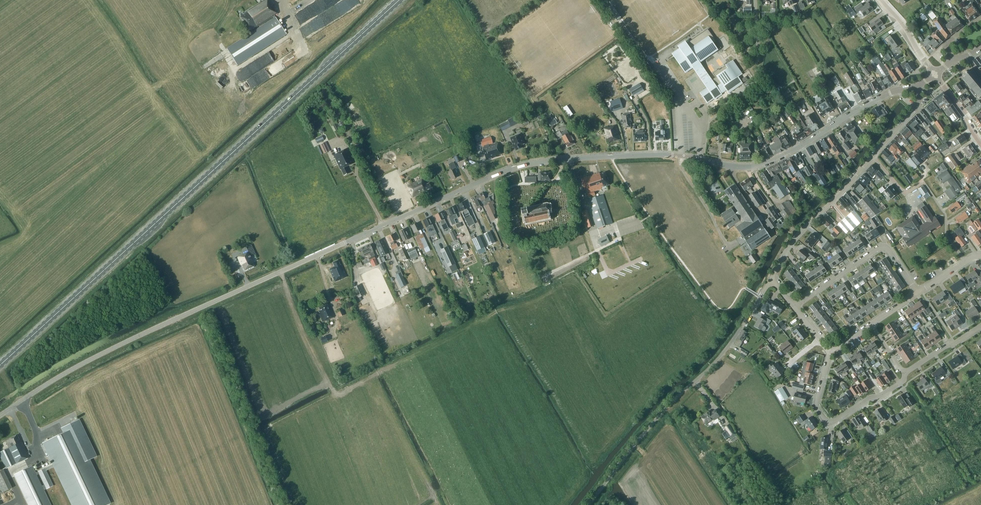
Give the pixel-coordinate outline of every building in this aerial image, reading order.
[(226,48),(237,65),(286,34),(275,17),(274,16),(277,14),(270,2),(269,3),(267,0),(264,0),(239,16),(249,32),(272,17),(273,19),(226,48)] [(859,11),(863,16),(873,10),(868,3),(863,6),(861,3),(854,8),(857,12),(859,11)] [(980,14),(973,3),(962,10),(970,21),(974,18),(975,19),(977,17),(980,14)] [(617,14),(613,8),(613,9),(610,10),(618,21),(620,19),(621,19),(617,14)] [(923,22),(930,18),(925,11),(919,16),(923,22)] [(945,26),(938,17),(932,22),(933,24),(934,23),(942,34),(946,39),(959,29),(964,26),(960,20),(959,21),(957,18),(945,26)] [(869,26),(872,30),(875,33),(880,30),(878,28),(883,24),(879,19),(869,26)] [(679,49),(672,54),(686,74),(693,69),(701,64),(719,52),(713,43),(716,41),(708,29),(686,44),(685,42),(678,47),(679,49)] [(937,30),(931,36),(940,45),(946,40),(937,30)] [(901,44),(893,35),(888,39),(895,49),(901,44)] [(939,44),(934,39),(931,41),(928,38),(923,42),(922,40),(920,42),(923,45),(924,48),(927,51),(931,47),(933,49),(939,44)] [(252,56),(254,59),(272,49),(270,46),(252,56)] [(729,93),(743,84),(737,76),(741,73),(733,61),(720,70),(719,69),(713,73),(716,77),(711,80),(714,84),(706,89),(700,93),(707,103),(714,98),(715,99),(721,95),(721,94),(726,90),(729,93)] [(901,64),(904,69),(906,68),(910,73),(915,69),(913,64),(911,61),(907,64),(905,61),(901,64)] [(869,73),(862,63),(859,65),(867,74),(869,73)] [(888,72),(884,65),(882,63),(874,68),(878,74),(879,74),(880,74),(882,77),(878,80),(883,90),(895,83),(888,72)] [(693,69),(706,89),(714,84),(711,80),(701,64),(693,69)] [(886,64),(884,65),(888,72),(889,72),(896,83),(901,80),(894,69),(890,71),(886,64)] [(894,68),(902,79),(906,76),(900,66),(897,67),(897,66),(894,68)] [(963,75),(965,77),(963,79),(971,89),(969,90),(976,97),(977,96),(979,99),(980,97),(980,80),(980,81),(972,71),(970,72),(968,71),(963,75)] [(867,99),(872,96),(865,81),(862,82),(866,90),(863,92),(867,99)] [(866,83),(873,95),(881,91),(878,84),(876,85),(874,81),(871,83),(870,81),(866,83)] [(953,86),(958,94),(960,92),(962,95),(967,91),(964,87),(962,88),(958,83),(953,86)] [(834,93),(838,100),(840,99),(843,97),(839,90),(834,93)] [(859,92),(858,91),(856,92),(857,93),(855,94),(859,102),(865,99),(861,91),(859,92)] [(942,108),(948,116),(951,114),(956,121),(961,117),(943,93),(933,100),(940,109),(942,108)] [(965,109),(966,108),(968,110),(967,110),(971,116),(980,108),(980,104),(979,101),(975,104),(969,96),(966,99),(963,95),(958,99),(965,109)] [(842,113),(850,107),(844,96),(843,97),(840,99),(843,103),(838,106),(842,113)] [(814,105),(821,116),(826,113),(826,114),(829,112),(834,109),(828,99),(827,97),(814,105)] [(610,101),(613,112),(623,109),(620,98),(610,101)] [(933,102),(925,108),(931,116),(932,116),(933,115),(933,114),(939,109),(933,102)] [(567,106),(563,109),(569,118),(573,115),(567,106)] [(880,111),(878,107),(872,110),(874,115),(873,116),(875,119),(879,116),(880,118),(886,115),(889,113),(886,107),(880,111)] [(534,109),(531,111),(537,119),(539,117),(534,109)] [(742,117),(737,109),(732,112),(733,114),(737,119),(742,117)] [(919,113),(925,120),(929,116),(923,109),(919,113)] [(631,118),(630,113),(621,115),(623,125),(625,124),(625,128),(630,127),(630,122),(631,122),(631,120),(630,121),(630,118),(631,118)] [(972,118),(976,123),(980,119),(980,115),(980,113),(972,118)] [(781,114),(777,116),(779,119),(782,123),(786,121),(781,114)] [(820,128),(811,114),(806,117),(809,123),(807,124),(813,133),(816,131),(820,128)] [(914,117),(920,124),(921,124),(922,123),(924,124),(923,125),(925,127),(927,125),(918,114),(914,117)] [(798,118),(803,126),(804,128),(802,129),(804,131),(807,136),(812,133),(802,116),(798,118)] [(341,120),(341,121),(339,117),(335,119),(341,129),(345,126),(341,120)] [(499,125),(502,132),(518,124),(515,117),(508,120),(508,121),(499,125)] [(914,117),(906,125),(918,137),(923,132),(920,128),(919,128),(917,126),(920,124),(914,117)] [(660,121),(660,126),(660,130),(661,130),(661,131),(655,132),(656,141),(667,140),(666,131),(663,131),(663,130),(664,130),(663,120),(660,121)] [(935,123),(942,134),(947,131),(940,120),(935,123)] [(855,126),(852,121),(843,127),(846,132),(847,132),(848,133),(855,144),(861,140),(864,138),(859,131),(858,132),(855,127),(855,126)] [(618,132),(616,125),(604,129),(607,139),(608,138),(609,142),(620,139),(619,134),(617,135),(617,132),(618,132)] [(792,130),(792,131),(792,132),(798,142),(806,137),(803,133),(798,125),(795,126),(796,128),(792,130)] [(935,133),(930,126),(927,129),(932,135),(935,133)] [(905,127),(899,132),(906,139),(912,133),(905,127)] [(555,134),(558,140),(562,137),(566,145),(567,146),(568,147),(574,144),(573,141),(574,140),(572,136),(571,137),(569,133),(568,133),(567,130),(561,133),(560,131),(555,134)] [(634,136),(635,142),(645,141),(644,132),(643,132),(643,130),(637,130),(638,134),(635,134),(635,136),(634,136)] [(842,145),(847,151),(851,148),(847,142),(851,139),(847,134),(846,135),(842,130),(836,135),(841,142),(842,144),(843,144),(842,145)] [(513,141),(516,150),(523,148),(521,145),(525,143),(521,133),(511,138),(512,141),(513,141)] [(894,139),(898,143),(898,142),(900,144),(902,141),(905,145),(908,142),(899,133),(894,139)] [(830,134),(825,138),(837,156),(842,153),(830,134)] [(966,140),(962,135),(957,139),(954,142),(957,145),(960,143),(961,145),(964,143),(963,142),(966,140)] [(481,140),(480,140),(482,147),(486,146),(486,147),(482,148),(486,160),(499,156),(498,155),(501,154),(498,143),(487,146),(487,145),(492,143),(490,137),(483,139),(483,138),(481,139),(481,140)] [(779,139),(781,142),(786,149),(792,146),(787,138),(785,139),(783,137),(779,139)] [(825,138),(818,142),(825,152),(826,154),(829,153),(827,150),(831,148),(825,138)] [(740,140),(741,153),(740,153),(740,160),(752,159),(751,144),(745,144),(745,139),(740,140)] [(886,147),(897,159),(898,158),(895,154),(897,153),(899,155),(903,151),(893,140),(886,147)] [(785,149),(780,141),(770,146),(774,155),(779,153),(782,152),(781,151),(785,149)] [(915,151),(922,145),(919,141),(912,147),(915,151)] [(320,145),(324,154),(330,152),(326,142),(320,145)] [(814,145),(819,154),(823,151),(818,142),(814,145)] [(723,144),(722,147),(723,147),(723,152),(724,153),(725,153),(726,152),(728,153),(728,152),(732,152),(734,144),(730,143),(730,145),(723,144)] [(937,149),(940,153),(949,147),(946,143),(937,149)] [(761,149),(766,159),(773,156),(767,144),(764,146),(765,148),(765,149),(764,148),(761,149)] [(976,153),(973,149),(970,145),(963,149),(970,158),(976,153)] [(811,156),(813,155),(815,158),(815,159),(818,164),(821,162),(818,157),(816,152),(812,146),(807,149),(811,156)] [(916,151),(915,152),(917,154),(923,161),(926,159),(925,158),(922,156),(927,151),(926,150),(923,146),(916,151)] [(341,169),(344,176),(349,173),(346,167),(353,164),(346,149),(333,155),(340,169),(341,169)] [(891,154),(885,149),(882,153),(887,158),(886,159),(890,163),(895,158),(891,154)] [(849,155),(852,159),(857,154),(854,150),(849,155)] [(798,166),(800,169),(804,167),(803,165),(804,165),(803,163),(804,163),(798,153),(793,156),(798,166)] [(456,164),(462,161),(459,154),(453,157),(456,164)] [(912,158),(911,159),(917,167),(923,161),(917,154),(914,156),(912,158)] [(791,156),(785,160),(793,174),(797,172),(802,179),(803,178),(805,182),(807,181),(800,170),(799,170),(791,156)] [(980,159),(972,165),(970,165),(961,172),(965,178),(965,179),(968,184),(980,175),(980,160),(980,159)] [(781,168),(782,167),(784,171),(789,168),(785,160),(779,163),(781,168)] [(448,172),(451,180),(457,177),(454,170),(456,169),(453,162),(448,165),(451,171),(448,172)] [(767,169),(772,177),(773,176),(774,178),(778,176),(777,174),(782,171),(778,163),(767,169)] [(813,174),(808,165),(804,168),(809,176),(813,174)] [(872,178),(875,175),(880,180),(883,176),(878,171),(872,165),(866,172),(872,178)] [(778,176),(774,178),(772,179),(772,180),(771,180),(766,171),(760,175),(766,184),(768,183),(772,187),(773,187),(780,199),(789,194),(788,193),(785,188),(781,182),(782,182),(778,176)] [(952,177),(951,177),(946,171),(938,177),(940,180),(941,181),(942,183),(946,180),(951,188),(945,192),(950,200),(957,195),(956,194),(961,190),(952,177)] [(538,173),(538,181),(551,180),(551,172),(538,173)] [(588,200),(598,228),(612,223),(603,195),(595,197),(594,195),(595,195),(594,191),(602,188),(601,187),(610,184),(605,172),(600,174),(599,172),(581,179),(585,189),(586,189),(588,197),(592,196),(593,198),(588,200)] [(904,177),(909,184),(913,181),(908,173),(904,177)] [(858,180),(864,186),(870,180),(864,174),(858,180)] [(416,182),(407,186),(413,197),(425,192),(424,191),(431,187),(429,183),(425,185),(422,179),(416,182)] [(740,184),(745,191),(747,189),(748,190),(752,188),(751,187),(753,185),(748,179),(740,184)] [(867,191),(864,188),(857,181),(851,186),(858,194),(861,192),(864,195),(867,192),(867,191)] [(726,201),(728,203),(731,201),(731,200),(741,193),(739,190),(738,190),(734,185),(725,191),(729,196),(728,197),(729,198),(726,201)] [(891,199),(897,194),(890,186),(884,191),(891,199)] [(757,208),(765,202),(757,190),(749,196),(757,208)] [(858,208),(861,206),(850,193),(848,191),(844,195),(849,202),(851,200),(858,208)] [(850,193),(861,206),(871,219),(882,211),(883,211),(885,210),(892,206),(887,200),(878,206),(880,208),(878,210),(867,196),(861,200),(852,191),(850,193)] [(477,196),(480,203),(481,205),(483,204),(491,221),(495,219),(493,215),(495,215),(494,212),(493,210),(494,209),(491,202),(487,203),(486,203),(484,201),(486,200),(483,193),(477,196)] [(762,226),(762,225),(741,193),(731,200),(731,201),(739,212),(735,215),(731,208),(721,215),(730,228),(735,225),(743,238),(744,237),(747,241),(746,241),(752,250),(771,237),(765,229),(758,233),(756,230),(762,226)] [(955,199),(957,202),(964,197),(965,197),(966,196),(964,193),(955,199)] [(477,196),(470,199),(475,210),(482,207),(477,196)] [(849,204),(843,197),(839,200),(841,203),(840,203),(844,208),(845,208),(850,214),(854,210),(849,204)] [(458,205),(461,212),(462,211),(462,212),(461,213),(464,219),(470,217),(467,209),(464,202),(458,205)] [(790,211),(784,202),(779,206),(783,210),(780,213),(785,220),(796,213),(793,209),(790,211)] [(948,208),(952,213),(956,210),(956,211),(961,207),(957,202),(948,208)] [(966,207),(970,212),(975,208),(972,203),(966,207)] [(549,205),(548,205),(547,204),(546,204),(529,209),(528,208),(521,209),(523,216),(524,216),(526,223),(549,218),(548,212),(549,211),(550,210),(550,209),(550,208),(550,207),(550,206),(549,205)] [(908,246),(940,225),(935,217),(933,218),(925,206),(923,208),(919,210),(927,222),(920,227),(913,216),(896,227),(904,238),(903,238),(908,246)] [(456,214),(453,207),(446,210),(449,217),(448,217),(452,226),(456,224),(454,219),(457,218),(456,214)] [(771,207),(766,210),(770,216),(775,213),(771,207)] [(592,228),(588,210),(582,212),(586,229),(592,228)] [(838,224),(839,225),(846,233),(850,230),(851,231),(863,221),(854,210),(850,214),(838,224)] [(956,219),(959,223),(964,219),(964,220),(968,217),(965,212),(956,219)] [(434,215),(437,222),(439,221),(444,232),(448,230),(445,223),(444,219),(440,213),(434,215)] [(775,213),(770,216),(771,217),(766,220),(772,229),(776,226),(774,222),(778,219),(775,213)] [(822,221),(827,227),(828,226),(831,228),(833,226),(830,223),(831,223),(826,217),(822,221)] [(425,228),(428,227),(431,234),(435,232),(434,229),(432,230),(430,226),(432,225),(429,218),(422,221),(425,228)] [(873,218),(869,220),(874,228),(878,225),(873,218)] [(414,233),(416,232),(418,236),(414,237),(420,250),(428,247),(422,234),(420,235),(418,231),(420,230),(417,223),(410,226),(414,233)] [(977,230),(974,225),(973,225),(968,229),(972,234),(977,230)] [(841,231),(836,226),(832,230),(837,235),(841,231)] [(875,239),(870,232),(872,231),(870,228),(867,230),(869,232),(866,235),(864,232),(862,233),(864,236),(869,243),(875,239)] [(876,228),(870,232),(875,239),(880,235),(876,228)] [(398,232),(401,238),(403,241),(406,240),(409,239),(407,235),(405,229),(398,232)] [(449,232),(454,242),(458,240),(453,231),(449,232)] [(483,234),(488,246),(495,243),(490,231),(483,234)] [(978,231),(975,232),(976,234),(971,238),(974,242),(975,241),(978,246),(980,243),(980,240),(979,238),(980,237),(980,235),(978,231)] [(387,237),(390,246),(391,250),(397,247),(395,244),(394,245),(393,242),(396,241),(393,234),(387,237)] [(812,247),(818,239),(812,234),(805,242),(810,246),(812,247)] [(859,250),(864,246),(860,239),(861,238),(859,235),(857,237),(859,240),(855,242),(854,243),(859,250)] [(960,235),(955,239),(958,243),(959,242),(962,247),(966,244),(960,235)] [(484,248),(479,236),(472,240),(477,251),(484,248)] [(600,245),(608,242),(606,236),(598,240),(600,245)] [(859,250),(854,243),(855,242),(853,239),(851,240),(853,243),(850,246),(849,247),(853,254),(859,250)] [(377,249),(381,257),(388,254),(381,240),(375,243),(378,249),(377,249)] [(832,245),(827,241),(823,247),(827,250),(832,245)] [(848,258),(853,254),(849,247),(850,246),(848,243),(846,244),(848,247),(843,250),(848,258)] [(361,258),(365,256),(368,254),(370,258),(368,259),(372,267),(377,265),(373,257),(375,256),(373,252),(372,252),(369,245),(357,250),(361,258)] [(447,247),(440,251),(448,268),(455,265),(447,247)] [(399,250),(402,256),(404,262),(409,259),(404,248),(399,250)] [(416,253),(414,248),(407,252),(409,256),(416,253)] [(837,254),(834,256),(833,257),(838,264),(843,261),(842,260),(845,258),(841,252),(839,248),(835,251),(837,254)] [(801,249),(797,254),(801,257),(799,260),(802,262),(806,257),(809,260),(811,258),(813,260),(816,257),(811,252),(808,255),(801,249)] [(242,265),(245,271),(254,267),(251,261),(252,260),(250,256),(252,256),(253,258),(257,257),(254,250),(237,258),(241,266),(242,265)] [(758,260),(754,253),(748,257),(753,264),(758,260)] [(827,257),(824,259),(827,262),(832,269),(838,264),(833,257),(834,256),(832,253),(830,255),(832,258),(829,260),(827,257)] [(379,265),(382,271),(386,270),(380,257),(377,259),(380,264),(379,265)] [(879,271),(882,269),(890,264),(886,258),(878,263),(881,267),(878,269),(879,271)] [(329,269),(334,282),(346,277),(341,266),(343,265),(341,260),(340,259),(338,259),(338,261),(332,263),(334,267),(329,269)] [(822,275),(827,272),(822,264),(823,264),(821,261),(819,262),(821,265),(818,267),(817,268),(822,275)] [(822,275),(817,268),(818,267),(816,264),(814,266),(816,269),(812,271),(811,272),(816,279),(822,275)] [(890,264),(882,269),(885,273),(882,274),(883,276),(886,275),(894,270),(890,264)] [(870,265),(865,269),(869,275),(868,276),(870,280),(872,278),(870,275),(875,272),(872,268),(870,265)] [(435,267),(431,269),(436,280),(441,278),(435,267)] [(795,274),(791,268),(784,273),(789,279),(795,274)] [(816,279),(811,272),(812,271),(810,268),(808,270),(810,273),(806,276),(811,283),(816,279)] [(859,272),(864,279),(863,280),(865,283),(867,282),(865,279),(868,276),(869,275),(865,269),(859,272)] [(894,270),(886,275),(889,278),(886,280),(887,282),(890,281),(898,275),(894,270)] [(970,283),(978,277),(980,279),(979,280),(980,282),(980,272),(977,274),(975,271),(966,277),(970,283)] [(859,272),(854,276),(858,283),(857,284),(860,287),(862,286),(859,282),(863,280),(864,279),(859,272)] [(401,288),(406,286),(402,277),(400,273),(396,275),(395,276),(401,288)] [(789,279),(794,285),(800,280),(795,274),(789,279)] [(898,275),(890,281),(893,284),(890,286),(891,288),(894,286),(901,281),(898,275)] [(858,283),(854,276),(848,280),(853,287),(852,287),(854,291),(853,291),(855,293),(858,291),(854,286),(857,284),(858,283)] [(794,285),(798,291),(804,286),(800,280),(794,285)] [(894,286),(896,290),(894,292),(895,294),(905,287),(901,281),(894,286)] [(950,287),(955,294),(965,287),(966,289),(968,288),(965,282),(962,284),(960,281),(950,287)] [(838,287),(842,294),(841,295),(843,298),(845,297),(843,293),(846,291),(849,294),(851,293),(849,290),(848,290),(843,283),(838,287)] [(353,288),(358,298),(365,295),(360,285),(353,288)] [(832,291),(837,297),(836,298),(838,302),(840,300),(838,297),(841,295),(842,294),(838,287),(832,291)] [(832,291),(827,294),(832,301),(830,302),(833,305),(835,304),(832,300),(836,298),(837,297),(832,291)] [(886,303),(892,299),(893,299),(888,291),(883,294),(882,291),(880,293),(881,296),(886,303)] [(949,301),(952,299),(948,292),(945,294),(943,292),(934,298),(938,305),(948,299),(949,301)] [(880,307),(886,303),(881,296),(877,298),(876,295),(873,297),(875,300),(880,307)] [(970,301),(974,307),(966,312),(970,319),(979,313),(977,309),(979,308),(973,299),(970,301)] [(762,310),(767,313),(769,310),(771,311),(772,309),(780,314),(784,307),(778,304),(778,303),(775,301),(773,304),(768,300),(762,310)] [(875,300),(871,302),(869,300),(867,301),(869,304),(874,311),(880,307),(875,300)] [(820,308),(816,302),(809,307),(814,313),(820,308)] [(921,313),(924,311),(927,315),(928,314),(927,312),(926,310),(920,302),(915,305),(921,313)] [(868,315),(874,311),(869,304),(865,306),(863,303),(861,305),(863,308),(868,315)] [(319,312),(323,323),(334,318),(331,310),(330,311),(327,305),(319,308),(320,311),(319,312)] [(910,308),(916,316),(919,314),(922,318),(924,317),(921,313),(915,305),(910,308)] [(868,315),(863,308),(859,310),(857,307),(855,309),(857,312),(862,319),(868,315)] [(821,309),(820,308),(814,313),(818,319),(825,314),(821,309)] [(910,308),(905,312),(911,320),(914,324),(915,323),(913,319),(916,316),(910,308)] [(947,322),(952,330),(962,324),(958,318),(961,316),(957,310),(954,311),(957,315),(947,322)] [(849,313),(851,315),(856,323),(862,319),(857,312),(853,314),(851,311),(849,313)] [(823,325),(830,320),(825,314),(818,319),(823,325)] [(851,315),(847,318),(845,315),(843,317),(850,327),(856,323),(851,315)] [(765,327),(763,326),(765,324),(768,326),(771,321),(766,318),(764,321),(759,317),(754,326),(763,331),(764,331),(766,329),(765,327)] [(885,327),(888,332),(897,326),(896,326),(895,323),(899,321),(897,319),(893,321),(885,327)] [(828,331),(834,326),(830,320),(823,325),(828,331)] [(888,332),(892,337),(900,331),(898,328),(902,325),(900,323),(896,326),(897,326),(888,332)] [(797,336),(801,341),(807,337),(801,330),(800,330),(799,329),(800,328),(798,325),(792,330),(794,332),(793,334),(795,337),(797,336)] [(832,337),(839,331),(834,326),(828,331),(832,337)] [(934,333),(931,335),(936,343),(941,340),(936,331),(933,327),(931,329),(934,333)] [(734,344),(740,347),(742,343),(742,342),(746,335),(745,335),(747,332),(746,332),(746,331),(744,330),(743,330),(742,330),(737,338),(735,340),(736,341),(734,344)] [(900,331),(892,337),(895,342),(904,336),(907,334),(906,332),(902,334),(900,331)] [(923,334),(925,338),(926,338),(931,346),(936,343),(931,335),(927,337),(925,333),(923,334)] [(926,338),(925,338),(923,340),(920,336),(918,337),(921,341),(926,350),(931,346),(926,338)] [(779,348),(784,354),(792,347),(787,341),(779,348)] [(896,349),(900,354),(908,348),(906,345),(910,343),(909,341),(905,343),(904,343),(896,349)] [(875,355),(878,354),(875,351),(878,349),(874,342),(869,345),(875,355)] [(773,355),(776,352),(769,344),(766,347),(771,353),(771,352),(773,355)] [(869,345),(864,349),(868,355),(871,353),(873,356),(875,355),(869,345)] [(900,354),(903,359),(911,353),(909,350),(913,347),(912,345),(908,348),(900,354)] [(861,365),(863,364),(861,360),(864,359),(859,352),(854,355),(861,365)] [(911,353),(903,359),(906,364),(915,358),(919,356),(917,354),(913,356),(911,353)] [(854,355),(849,358),(854,365),(857,363),(859,366),(861,365),(854,355)] [(948,363),(953,370),(962,364),(963,366),(966,364),(963,358),(960,361),(957,357),(948,363)] [(890,369),(884,360),(881,362),(887,371),(890,369)] [(767,367),(771,372),(773,372),(777,378),(782,374),(781,372),(784,370),(781,367),(780,368),(776,362),(773,365),(772,363),(767,367)] [(801,377),(804,378),(813,380),(814,375),(808,373),(809,371),(812,372),(814,364),(806,362),(805,364),(801,377)] [(846,376),(848,374),(846,371),(849,369),(845,362),(840,366),(846,376)] [(840,366),(835,369),(839,376),(842,374),(844,377),(846,376),(840,366)] [(939,370),(932,374),(936,381),(935,381),(937,384),(938,384),(941,382),(941,381),(940,379),(946,375),(947,376),(950,374),(946,368),(943,370),(941,368),(938,370),(939,370)] [(887,372),(885,374),(884,372),(880,374),(887,384),(892,380),(887,372)] [(880,374),(877,377),(878,379),(876,380),(881,387),(887,384),(880,374)] [(835,390),(837,391),(839,380),(833,377),(832,381),(834,381),(833,383),(831,382),(829,392),(834,393),(835,390)] [(917,385),(921,391),(927,386),(929,389),(933,386),(930,381),(927,383),(925,379),(922,381),(923,381),(917,385)] [(866,380),(861,384),(866,392),(871,388),(866,380)] [(866,392),(861,384),(855,388),(854,386),(850,389),(855,396),(858,393),(860,396),(866,392)] [(782,388),(774,393),(780,402),(788,398),(782,388)] [(836,402),(841,408),(850,402),(848,398),(852,396),(848,391),(843,394),(845,396),(836,402)] [(793,401),(801,403),(801,402),(805,403),(806,397),(802,396),(803,395),(795,393),(793,401)] [(904,394),(898,398),(904,408),(909,405),(910,407),(914,404),(910,398),(908,400),(904,394)] [(701,416),(705,423),(713,418),(714,420),(720,416),(715,409),(710,413),(709,411),(701,416)] [(874,412),(878,418),(877,418),(880,422),(883,420),(884,422),(888,420),(884,414),(883,414),(880,409),(874,412)] [(818,425),(812,416),(806,420),(802,414),(797,417),(800,423),(802,422),(803,425),(807,423),(811,430),(818,425)] [(859,425),(861,428),(866,425),(863,420),(861,421),(858,416),(852,420),(856,427),(859,425)] [(43,443),(73,504),(106,504),(110,503),(89,460),(96,457),(79,420),(62,428),(64,433),(43,443)] [(729,424),(724,428),(730,436),(735,433),(729,424)] [(838,434),(844,443),(849,439),(850,440),(853,439),(848,431),(845,433),(844,431),(838,434)] [(6,469),(30,458),(22,441),(21,441),(18,436),(7,441),(10,448),(0,453),(0,454),(6,469)] [(821,442),(820,449),(824,450),(824,457),(825,457),(824,466),(830,466),(832,452),(827,451),(827,450),(828,442),(826,442),(827,438),(822,438),(822,442),(821,442)] [(53,488),(51,484),(49,477),(45,470),(36,474),(33,467),(15,475),(28,504),(50,504),(44,492),(53,488)] [(4,470),(0,472),(0,488),(2,493),(12,488),(4,470)]
